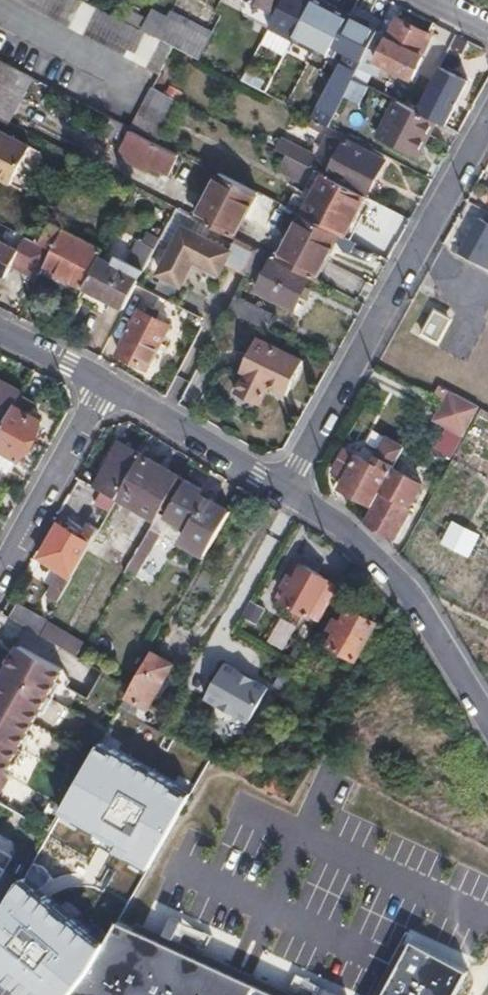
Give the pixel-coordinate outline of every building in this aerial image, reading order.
[(113,48),(161,74),(176,46),(160,37),(146,30),(89,2),(86,0),(21,0),(113,48)] [(278,12),(284,0),(255,0),(278,12)] [(278,12),(270,27),(294,40),(313,3),(315,0),(284,0),(278,12)] [(323,0),(315,0),(313,3),(294,40),(328,57),(335,45),(350,16),(351,14),(323,0)] [(146,30),(160,37),(171,18),(156,10),(146,30)] [(160,37),(176,46),(200,58),(213,32),(174,12),(171,18),(160,37)] [(348,52),(315,117),(331,125),(339,107),(345,97),(355,79),(377,34),(379,31),(350,16),(335,45),(348,52)] [(387,38),(377,34),(355,79),(367,85),(378,61),(411,78),(433,36),(398,18),(387,38)] [(12,122),(35,78),(0,59),(0,116),(12,122)] [(470,80),(441,66),(418,112),(438,121),(447,126),(470,80)] [(355,79),(345,97),(360,104),(369,87),(367,85),(355,79)] [(155,87),(133,128),(160,141),(181,100),(155,87)] [(418,158),(438,121),(418,112),(399,102),(380,138),(418,158)] [(132,130),(119,156),(143,168),(146,163),(169,174),(180,154),(132,130)] [(0,131),(0,179),(12,185),(31,147),(0,131)] [(284,140),(279,149),(290,155),(309,165),(314,155),(284,140)] [(346,140),(329,175),(366,195),(384,159),(346,140)] [(309,165),(290,155),(281,172),(301,182),(309,165)] [(259,192),(220,172),(199,217),(235,236),(259,192)] [(326,173),(304,215),(340,233),(346,236),(366,195),(329,175),(326,173)] [(313,274),(318,277),(328,256),(340,233),(304,215),(292,238),(281,258),(313,274)] [(461,253),(487,267),(487,221),(487,222),(480,218),(461,253)] [(44,267),(84,288),(100,257),(104,250),(51,224),(41,244),(53,250),(44,267)] [(247,274),(261,248),(238,237),(231,250),(184,226),(161,274),(183,285),(196,260),(221,273),(226,264),(247,274)] [(53,250),(41,244),(30,238),(26,236),(19,250),(0,240),(0,276),(5,279),(12,264),(39,277),(41,272),(44,267),(53,250)] [(100,257),(84,288),(125,308),(141,277),(156,248),(141,241),(136,251),(141,255),(135,265),(118,257),(114,264),(100,257)] [(313,274),(281,258),(277,256),(259,290),(295,308),(313,274)] [(236,295),(228,310),(269,329),(276,314),(236,295)] [(436,309),(423,333),(440,343),(454,319),(436,309)] [(142,310),(120,353),(149,368),(172,325),(142,310)] [(247,374),(238,392),(260,403),(270,384),(288,393),(304,360),(259,338),(243,372),(247,374)] [(22,393),(0,381),(0,429),(2,430),(5,424),(20,396),(22,393)] [(439,385),(433,396),(444,402),(450,391),(439,385)] [(444,402),(435,418),(465,435),(479,407),(450,391),(444,402)] [(5,424),(31,439),(40,420),(28,413),(33,403),(20,396),(5,424)] [(31,439),(5,424),(2,430),(0,433),(0,465),(11,471),(18,457),(21,459),(31,439)] [(341,488),(373,506),(382,490),(394,467),(405,447),(374,430),(360,456),(346,449),(334,471),(346,478),(341,488)] [(121,442),(115,452),(120,455),(127,445),(121,442)] [(115,452),(94,487),(117,500),(142,455),(127,445),(120,455),(115,452)] [(142,455),(117,500),(156,522),(161,513),(169,497),(181,477),(142,455)] [(394,467),(382,490),(384,493),(368,521),(395,536),(411,506),(410,504),(423,481),(394,467)] [(203,491),(181,477),(169,497),(161,513),(190,529),(184,542),(205,555),(230,511),(201,495),(203,491)] [(455,519),(443,541),(471,556),(482,533),(455,519)] [(49,595),(58,600),(86,551),(99,529),(91,525),(83,538),(59,525),(40,558),(63,571),(49,595)] [(140,548),(101,526),(99,529),(86,551),(126,573),(127,571),(140,548)] [(151,530),(144,542),(140,548),(127,571),(136,576),(148,554),(159,535),(151,530)] [(479,562),(487,565),(487,538),(479,562)] [(277,598),(310,616),(328,579),(297,562),(277,598)] [(310,616),(320,622),(340,586),(328,579),(310,616)] [(251,600),(244,615),(258,622),(265,607),(251,600)] [(16,604),(10,616),(40,633),(46,621),(16,604)] [(371,651),(383,629),(351,611),(344,623),(338,619),(326,642),(354,658),(362,646),(371,651)] [(46,621),(40,633),(72,653),(78,656),(85,644),(46,621)] [(19,645),(11,659),(6,656),(0,667),(0,792),(10,774),(6,772),(11,762),(16,764),(32,734),(28,732),(40,710),(44,713),(61,683),(56,680),(63,669),(19,645)] [(132,687),(127,697),(148,708),(172,664),(152,652),(132,687)] [(225,663),(206,698),(217,705),(211,716),(231,727),(237,716),(249,723),(269,688),(225,663)] [(262,786),(290,801),(299,785),(271,771),(262,786)] [(13,856),(0,848),(0,880),(13,856)] [(20,966),(33,977),(38,973),(46,980),(68,953),(46,934),(58,912),(84,865),(59,852),(38,896),(1,941),(0,943),(0,991),(20,966)] [(157,899),(146,918),(179,939),(191,920),(157,899)] [(46,980),(54,986),(51,992),(55,994),(69,994),(90,970),(68,953),(46,980)] [(255,972),(288,985),(286,988),(304,994),(351,994),(353,989),(262,954),(255,972)]
